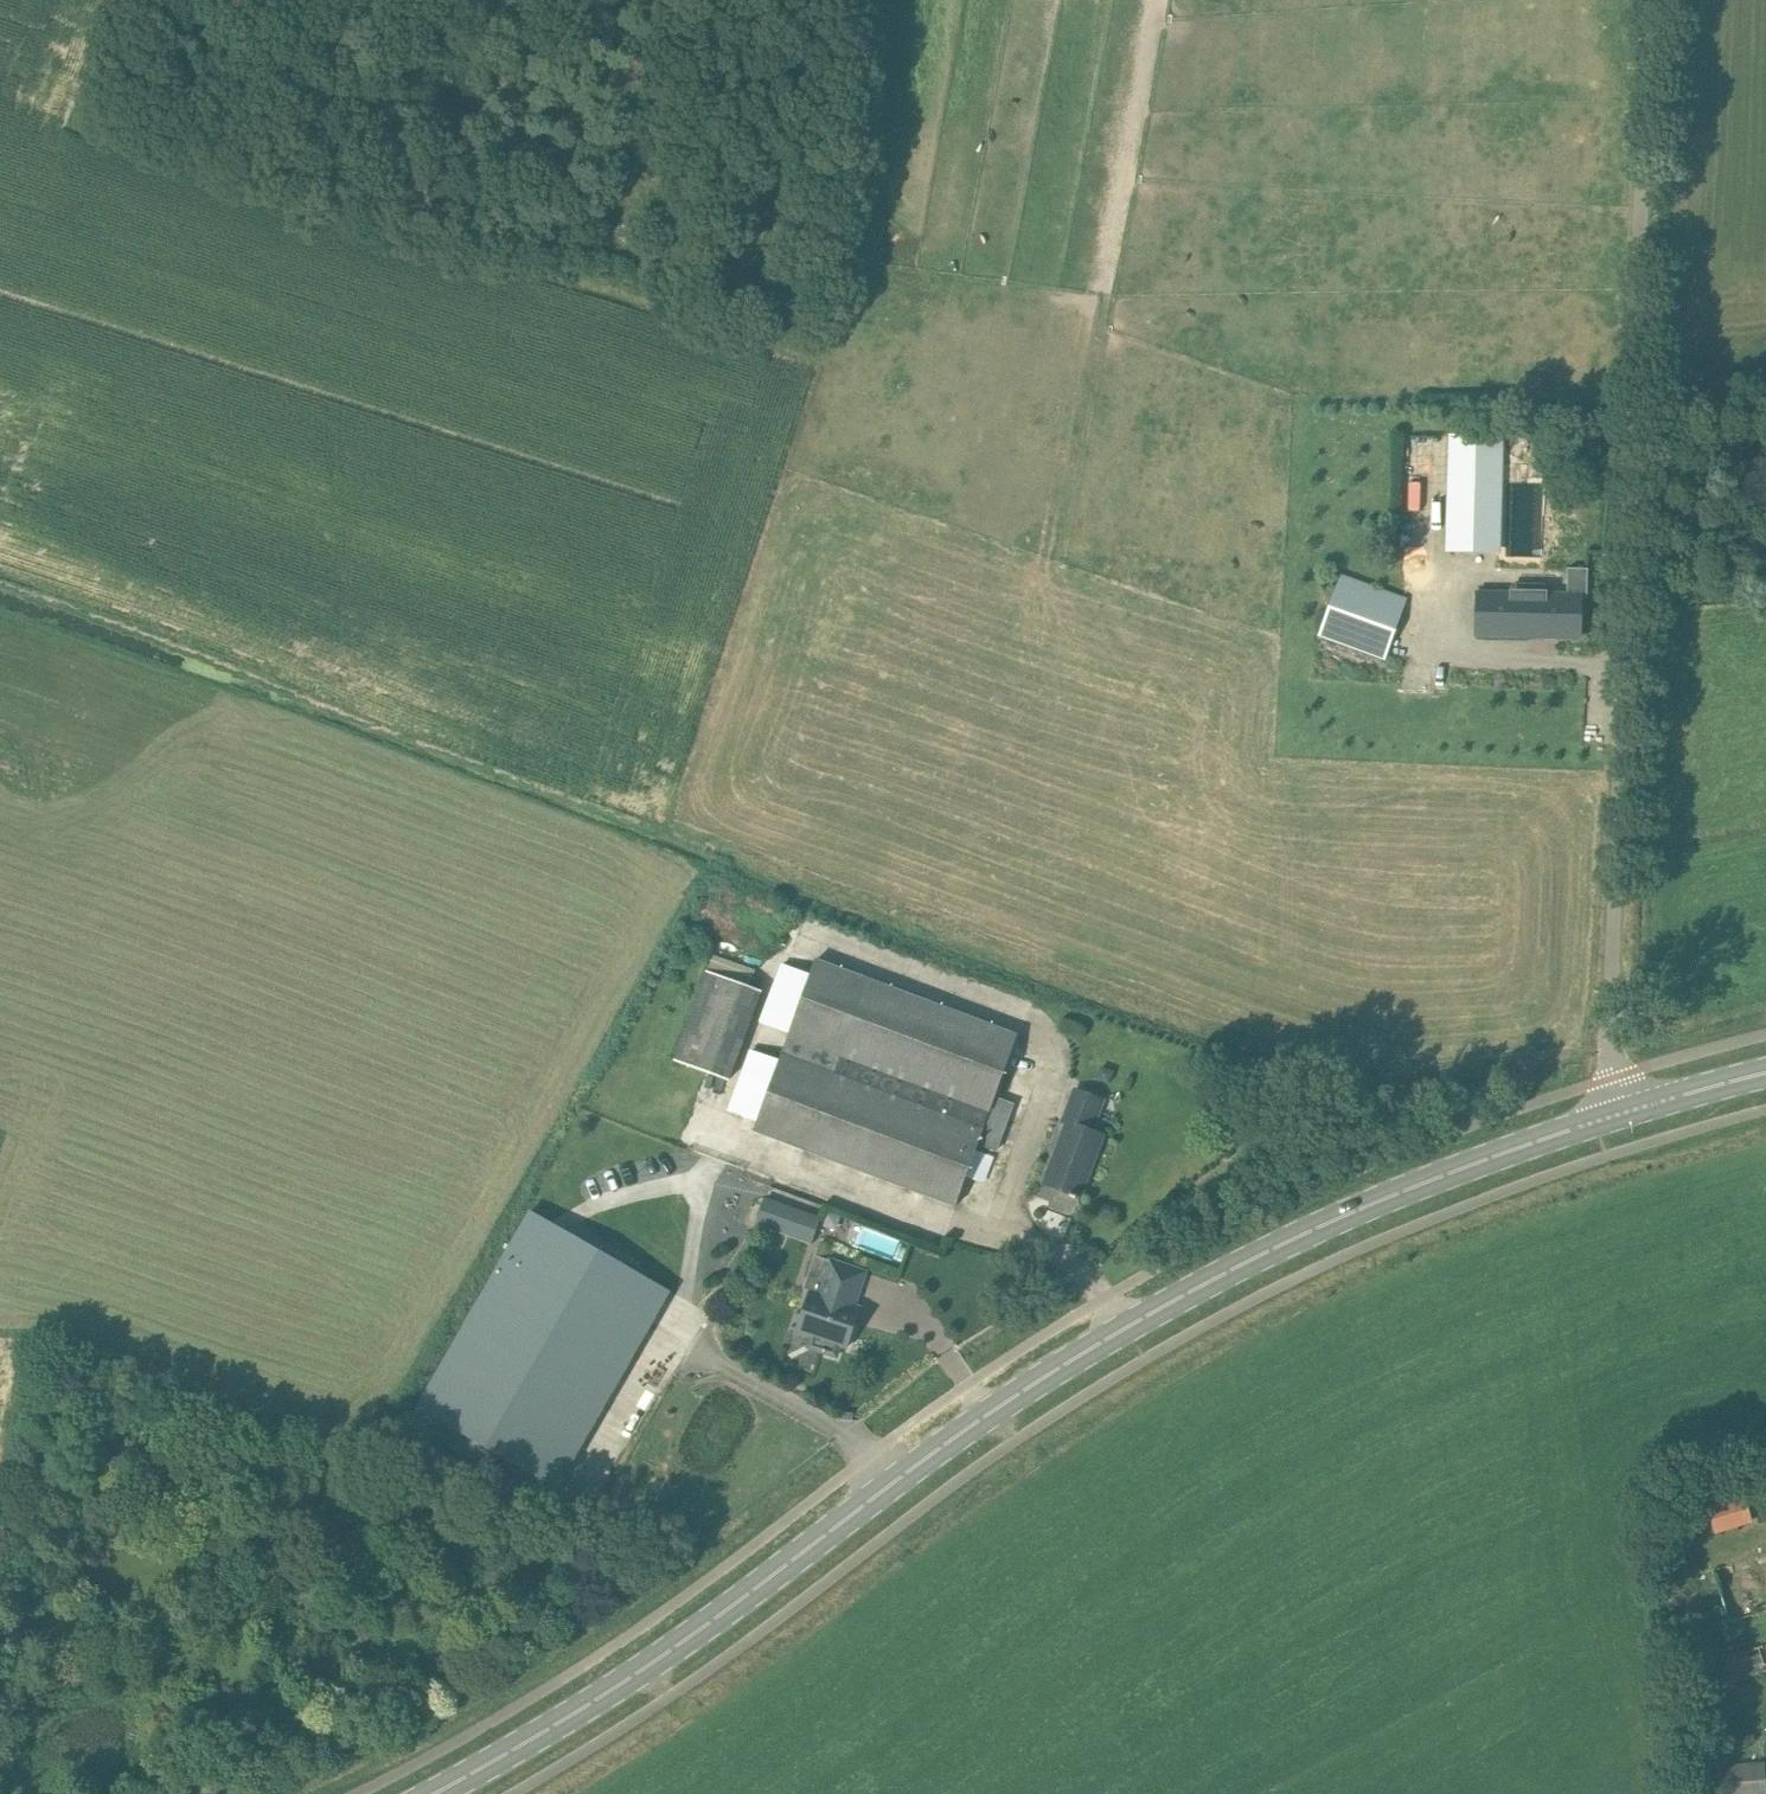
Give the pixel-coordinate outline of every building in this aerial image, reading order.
[(1502,435),(1451,434),(1449,546),(1500,546),(1502,435)] [(1479,591),(1478,636),(1580,638),(1581,596),(1587,594),(1588,569),(1568,568),(1567,592),(1479,591)] [(1342,573),(1318,636),(1383,661),(1407,598),(1342,573)] [(817,957),(754,1131),(956,1206),(979,1144),(996,1151),(1015,1103),(996,1096),(1019,1033),(817,957)] [(728,1080),(762,989),(703,967),(670,1059),(728,1080)] [(1100,1067),(1096,1079),(1109,1084),(1113,1071),(1100,1067)] [(1075,1089),(1063,1121),(1067,1122),(1045,1183),(1080,1196),(1103,1135),(1093,1131),(1104,1100),(1075,1089)] [(767,1196),(755,1224),(811,1244),(822,1215),(767,1196)] [(555,1488),(669,1290),(531,1210),(416,1408),(555,1488)] [(854,1238),(881,1250),(887,1237),(860,1225),(854,1238)] [(857,1307),(854,1306),(852,1306),(864,1272),(829,1260),(818,1294),(809,1291),(795,1330),(810,1335),(807,1347),(834,1356),(838,1345),(845,1347),(853,1323),(857,1312),(859,1308),(857,1307)] [(1707,1505),(1715,1534),(1753,1522),(1744,1493),(1707,1505)] [(1735,1615),(1765,1607),(1765,1560),(1723,1572),(1735,1615)] [(1760,1645),(1714,1657),(1720,1677),(1765,1664),(1765,1652),(1761,1653),(1760,1645)] [(1728,1764),(1730,1793),(1765,1793),(1765,1780),(1765,1762),(1728,1764)]
